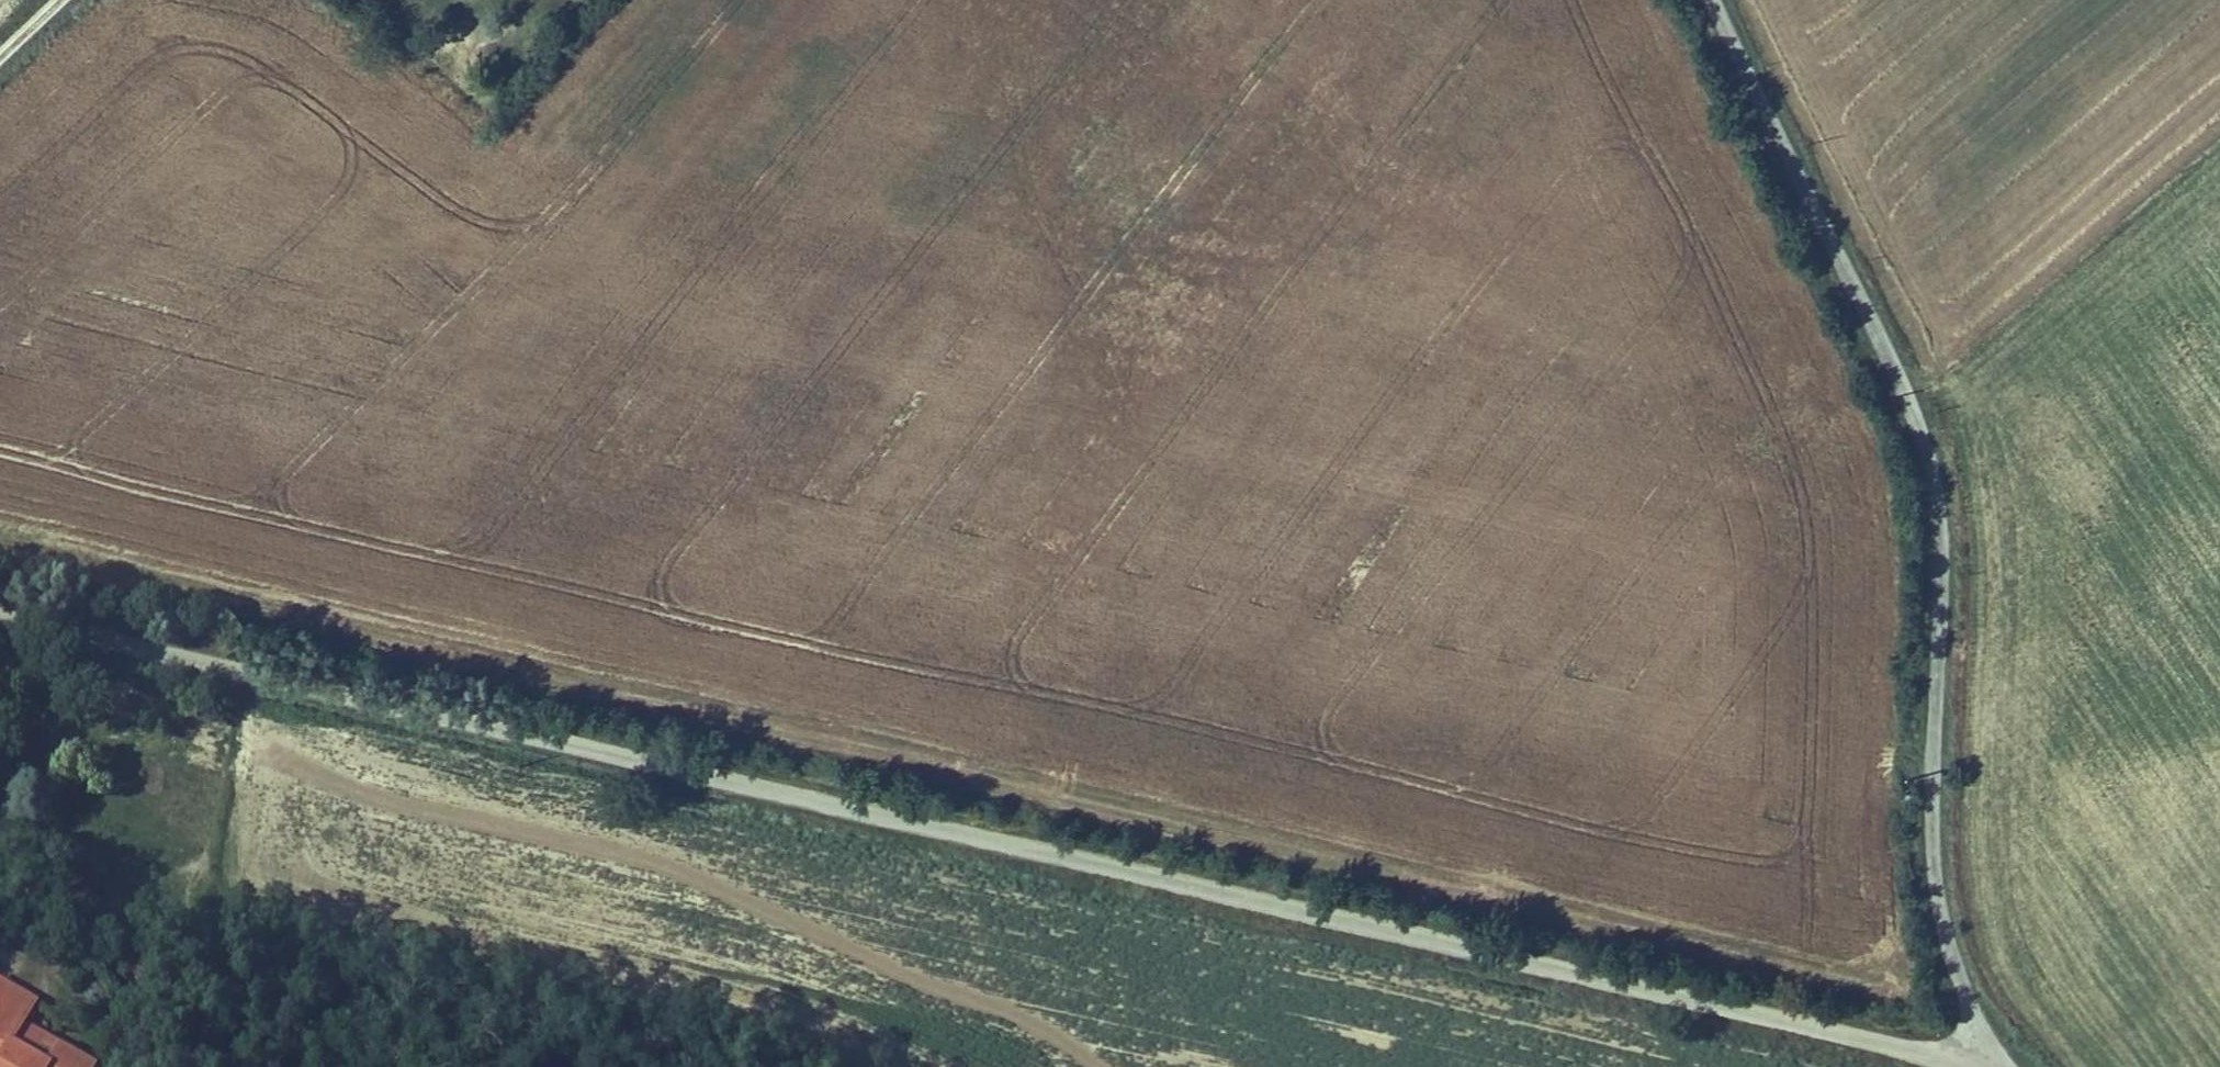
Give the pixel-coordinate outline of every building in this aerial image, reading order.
[(0,983),(0,1066),(38,1066),(28,1061),(38,1044),(19,1033),(23,1027),(36,1004),(0,983)] [(19,1033),(38,1044),(28,1061),(38,1066),(56,1066),(65,1052),(23,1027),(19,1033)] [(65,1052),(56,1066),(91,1066),(65,1052)]
